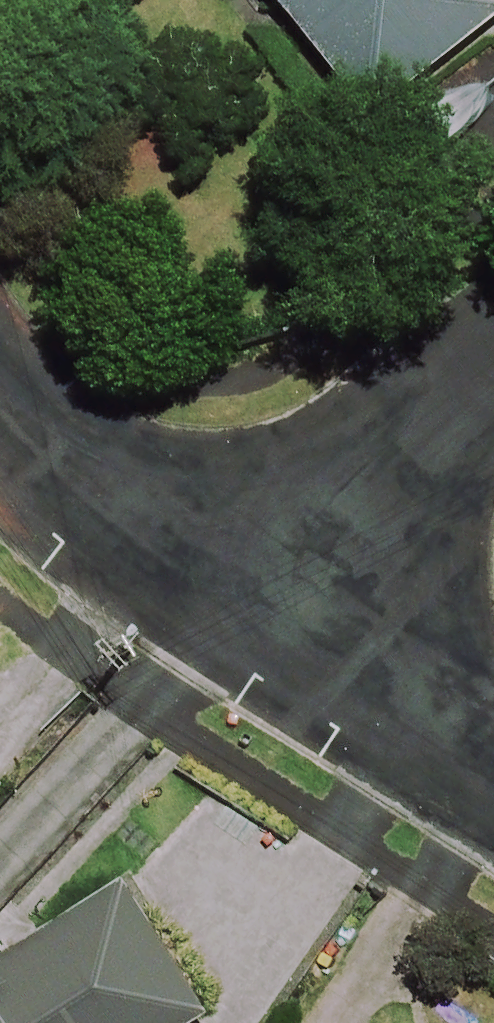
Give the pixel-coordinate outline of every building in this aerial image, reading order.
[(377,119),(493,24),(493,0),(280,0),(377,119)] [(209,1019),(125,892),(0,974),(0,1022),(203,1022),(209,1019)]
